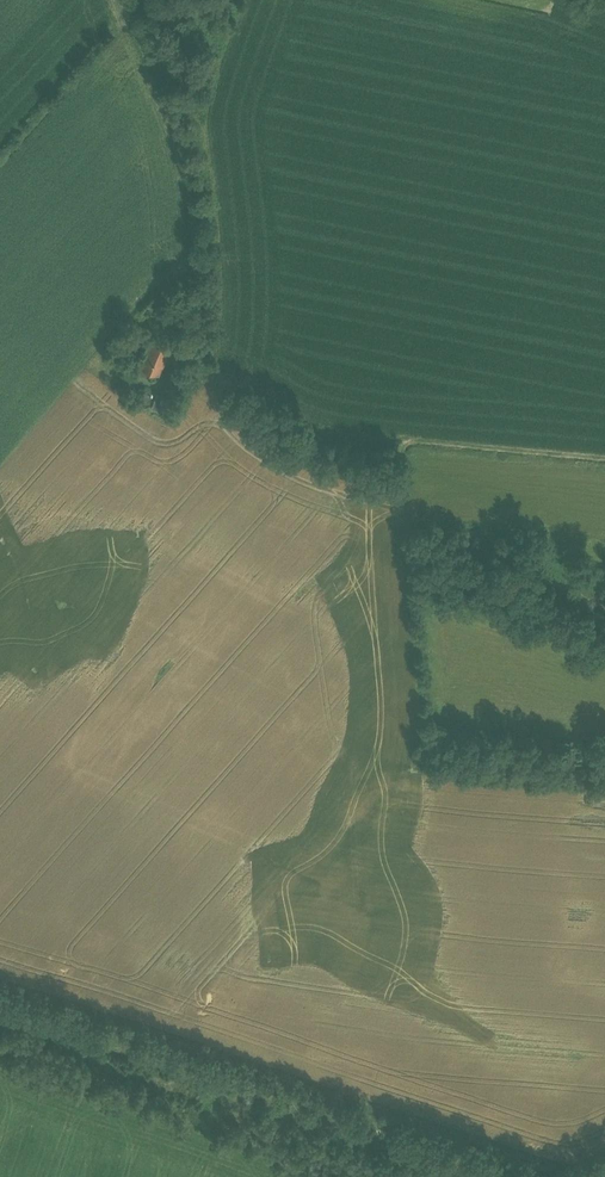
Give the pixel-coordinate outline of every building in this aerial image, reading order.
[(149,373),(162,378),(174,349),(150,339),(139,369),(149,373)] [(162,413),(169,397),(159,393),(152,408),(162,413)]
